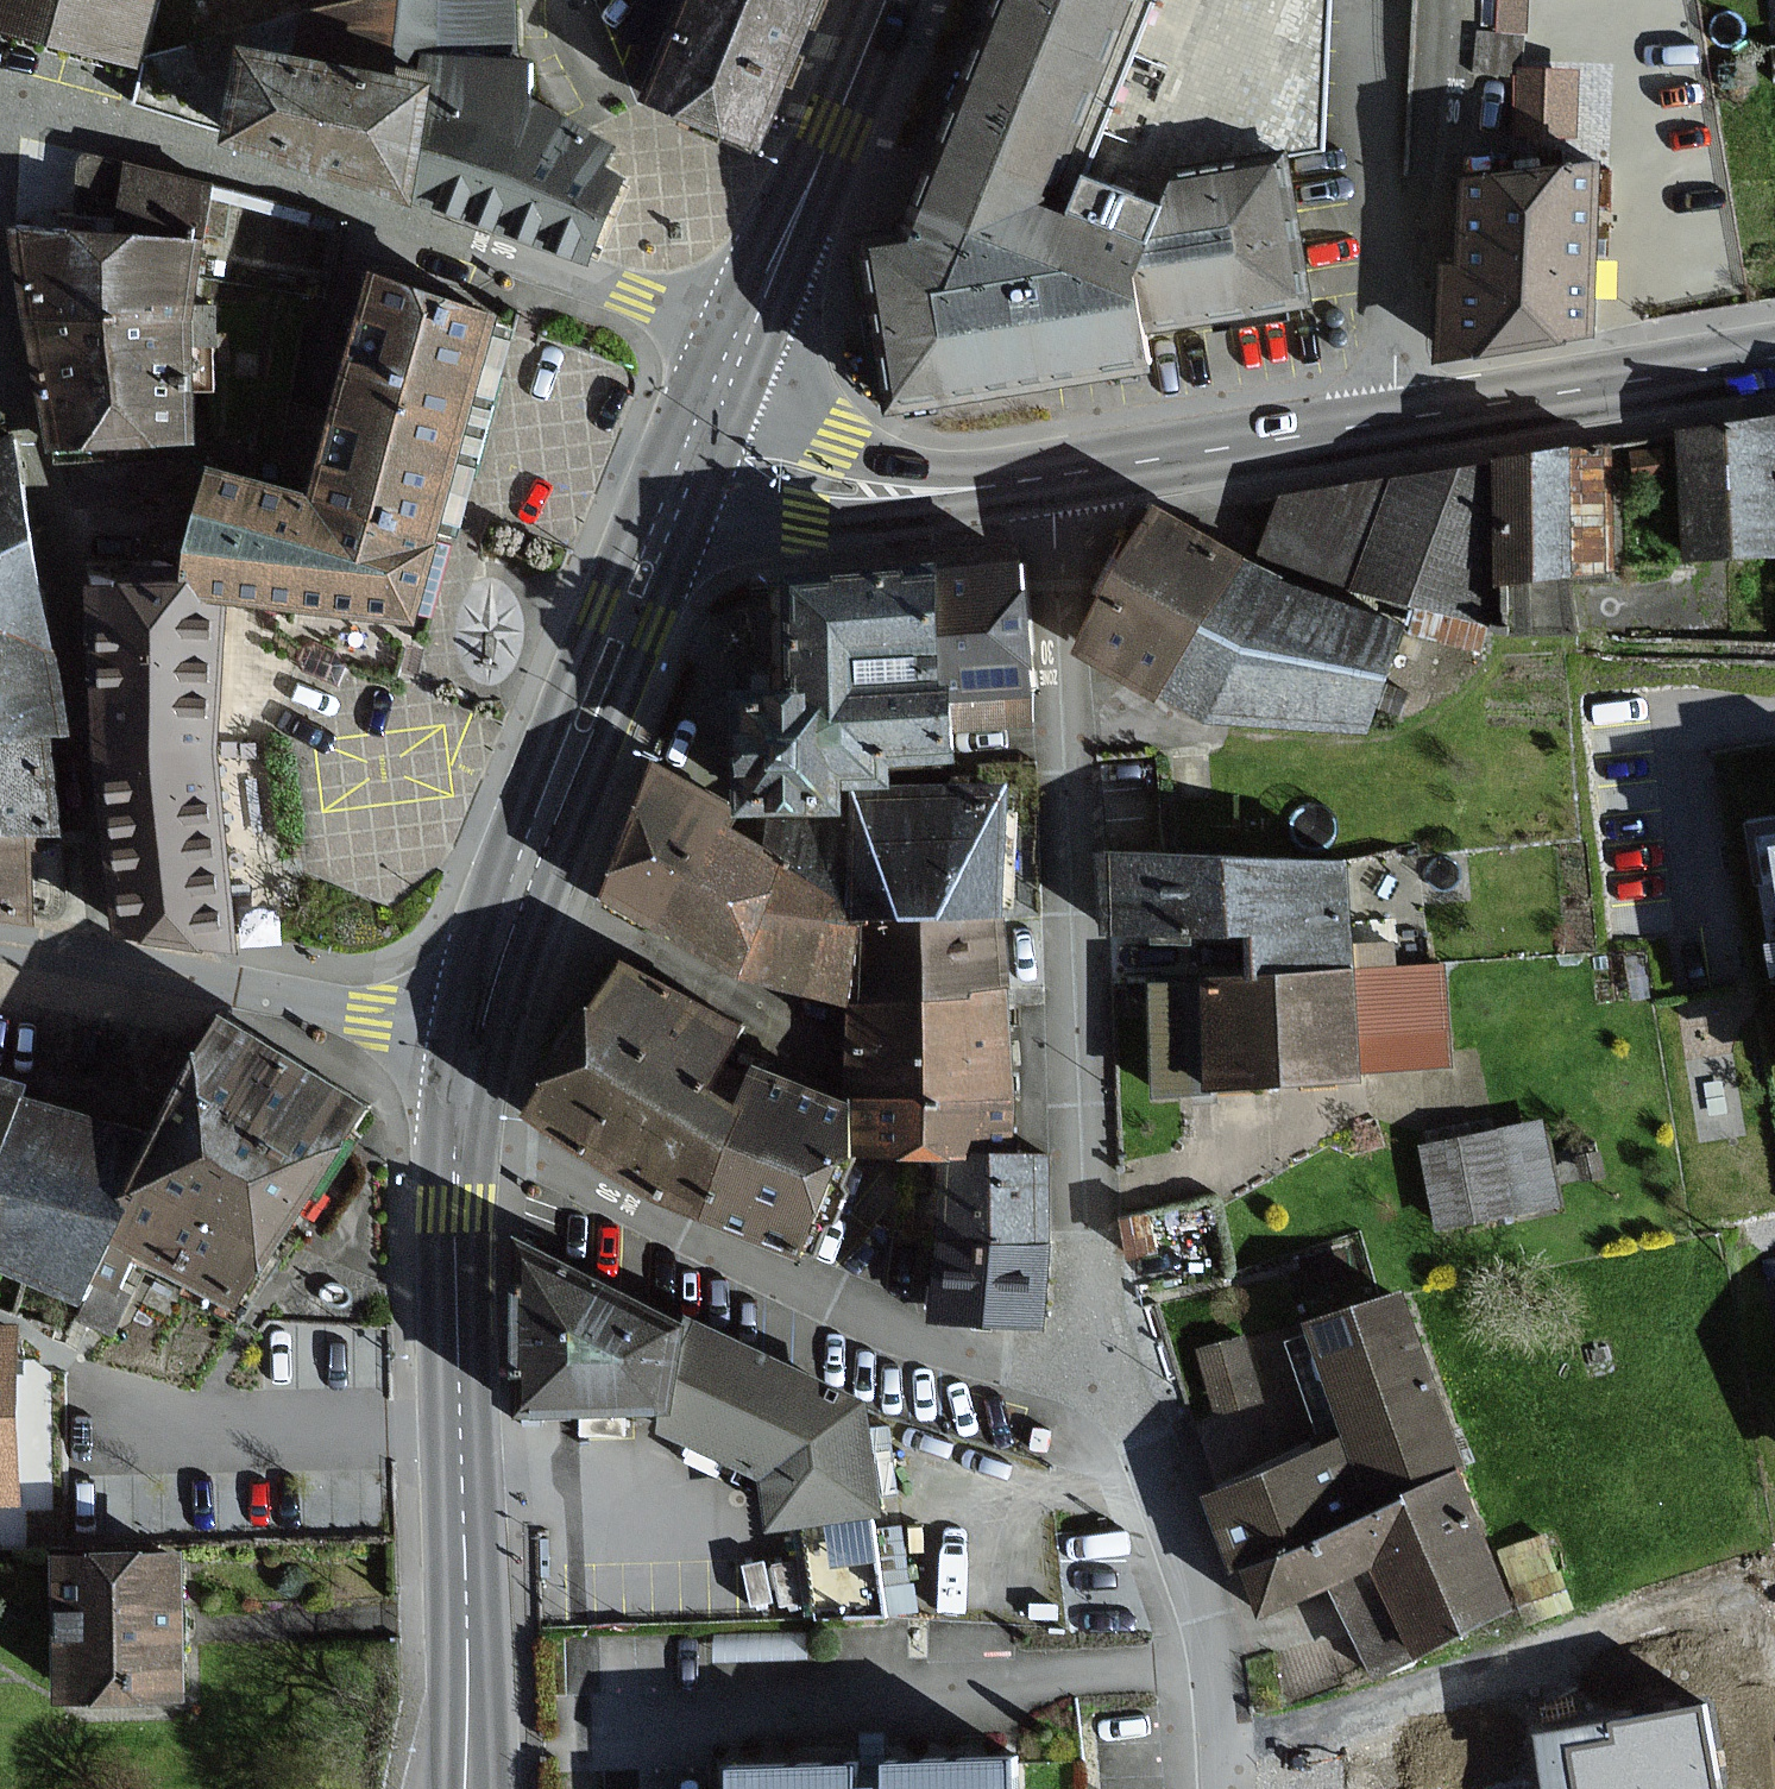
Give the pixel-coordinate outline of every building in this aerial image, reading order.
[(139,55),(154,0),(0,0),(0,18),(139,55)] [(162,54),(152,106),(229,122),(223,150),(335,174),(410,190),(423,194),(590,257),(619,189),(625,177),(606,163),(612,143),(532,97),(530,60),(516,59),(516,49),(518,0),(372,0),(162,54)] [(649,94),(761,139),(816,0),(687,0),(649,94)] [(938,182),(915,242),(866,250),(877,324),(891,409),(1134,370),(1128,333),(1134,332),(1303,305),(1281,169),(1330,152),(1335,0),(1008,0),(938,182)] [(1573,166),(1572,70),(1516,71),(1518,178),(1464,179),(1465,270),(1447,270),(1448,342),(1597,340),(1595,165),(1573,166)] [(201,237),(210,184),(87,153),(82,158),(80,163),(81,233),(201,237)] [(12,231),(27,323),(189,325),(201,237),(81,233),(12,231)] [(498,314),(369,271),(348,340),(307,494),(436,538),(476,399),(498,314)] [(189,325),(27,323),(55,450),(193,438),(189,325)] [(1682,433),(1697,557),(1774,548),(1774,423),(1682,433)] [(14,434),(0,441),(0,556),(32,539),(14,434)] [(1574,577),(1569,450),(1492,462),(1496,583),(1574,577)] [(1411,603),(1496,625),(1496,583),(1492,462),(1394,477),(1354,580),(1411,603)] [(405,627),(415,627),(436,538),(307,494),(205,465),(182,549),(178,584),(228,604),(278,611),(405,627)] [(1354,580),(1394,477),(1282,494),(1265,545),(1354,580)] [(1083,650),(1168,695),(1244,553),(1158,507),(1083,650)] [(32,539),(0,556),(0,739),(55,733),(69,732),(32,539)] [(1405,627),(1293,579),(1244,553),(1168,695),(1208,716),(1361,724),(1405,627)] [(952,569),(945,570),(951,698),(1028,694),(1023,566),(1013,567),(952,569)] [(951,698),(945,570),(791,576),(796,689),(733,692),(734,708),(738,798),(738,816),(767,815),(852,812),(852,788),(894,788),(893,765),(953,762),(951,698)] [(121,931),(238,949),(223,739),(228,604),(178,584),(92,581),(121,931)] [(405,627),(278,611),(278,630),(300,649),(303,667),(334,680),(343,666),(376,677),(386,678),(392,675),(396,667),(405,627)] [(48,833),(62,833),(55,733),(0,739),(0,833),(48,833)] [(607,893),(659,928),(730,827),(737,812),(656,766),(651,777),(631,830),(607,893)] [(852,812),(853,918),(1005,917),(1004,787),(894,788),(852,788),(852,812)] [(766,913),(853,922),(853,918),(852,812),(767,815),(765,852),(785,863),(766,913)] [(1748,819),(1759,885),(1774,882),(1774,815),(1748,819)] [(730,827),(659,928),(742,977),(766,913),(785,863),(765,852),(730,827)] [(57,849),(49,849),(48,833),(0,833),(0,912),(35,918),(35,908),(60,908),(57,849)] [(1237,929),(1234,857),(1106,853),(1110,936),(1237,929)] [(1237,929),(1255,928),(1257,974),(1356,969),(1351,861),(1234,857),(1237,929)] [(850,1001),(861,922),(853,922),(766,913),(742,977),(850,1001)] [(969,985),(1007,983),(1005,917),(853,918),(853,922),(861,922),(850,1001),(970,995),(969,985)] [(656,1196),(701,1216),(742,1111),(703,1092),(737,1025),(626,965),(532,1112),(656,1196)] [(1448,1066),(1443,965),(1356,969),(1361,1070),(1448,1066)] [(1257,974),(1204,976),(1209,1086),(1362,1079),(1361,1070),(1356,969),(1257,974)] [(969,985),(970,995),(850,1001),(852,1096),(1009,1093),(1007,983),(969,985)] [(219,1020),(162,1127),(157,1137),(129,1190),(142,1197),(122,1236),(250,1304),(291,1225),(360,1095),(348,1088),(219,1020)] [(849,1104),(757,1071),(742,1111),(701,1216),(798,1259),(849,1104)] [(1011,1148),(1009,1093),(852,1096),(854,1153),(1011,1148)] [(157,1137),(30,1100),(0,1182),(0,1259),(86,1305),(122,1236),(142,1197),(129,1190),(157,1137)] [(1551,1204),(1536,1126),(1425,1147),(1440,1225),(1551,1204)] [(1012,1159),(942,1157),(940,1238),(1046,1241),(1048,1161),(1012,1159)] [(685,1320),(518,1236),(521,1414),(669,1419),(685,1320)] [(1046,1241),(940,1238),(937,1316),(1043,1319),(1046,1241)] [(1399,1294),(1308,1330),(1352,1440),(1378,1507),(1459,1475),(1469,1471),(1399,1294)] [(685,1320),(669,1419),(666,1439),(763,1477),(767,1526),(879,1518),(870,1404),(685,1320)] [(13,1331),(0,1331),(0,1499),(17,1498),(13,1331)] [(1261,1400),(1244,1338),(1200,1350),(1218,1412),(1261,1400)] [(1210,1495),(1236,1562),(1242,1560),(1378,1507),(1352,1440),(1210,1495)] [(1373,1677),(1510,1605),(1459,1475),(1378,1507),(1242,1560),(1262,1611),(1335,1582),(1373,1677)] [(176,1558),(60,1562),(65,1697),(180,1693),(176,1558)] [(1633,1691),(1648,1788),(1767,1770),(1744,1620),(1699,1627),(1700,1635),(1611,1649),(1618,1693),(1633,1691)] [(734,1774),(734,1788),(1008,1788),(1007,1765),(734,1774)]
